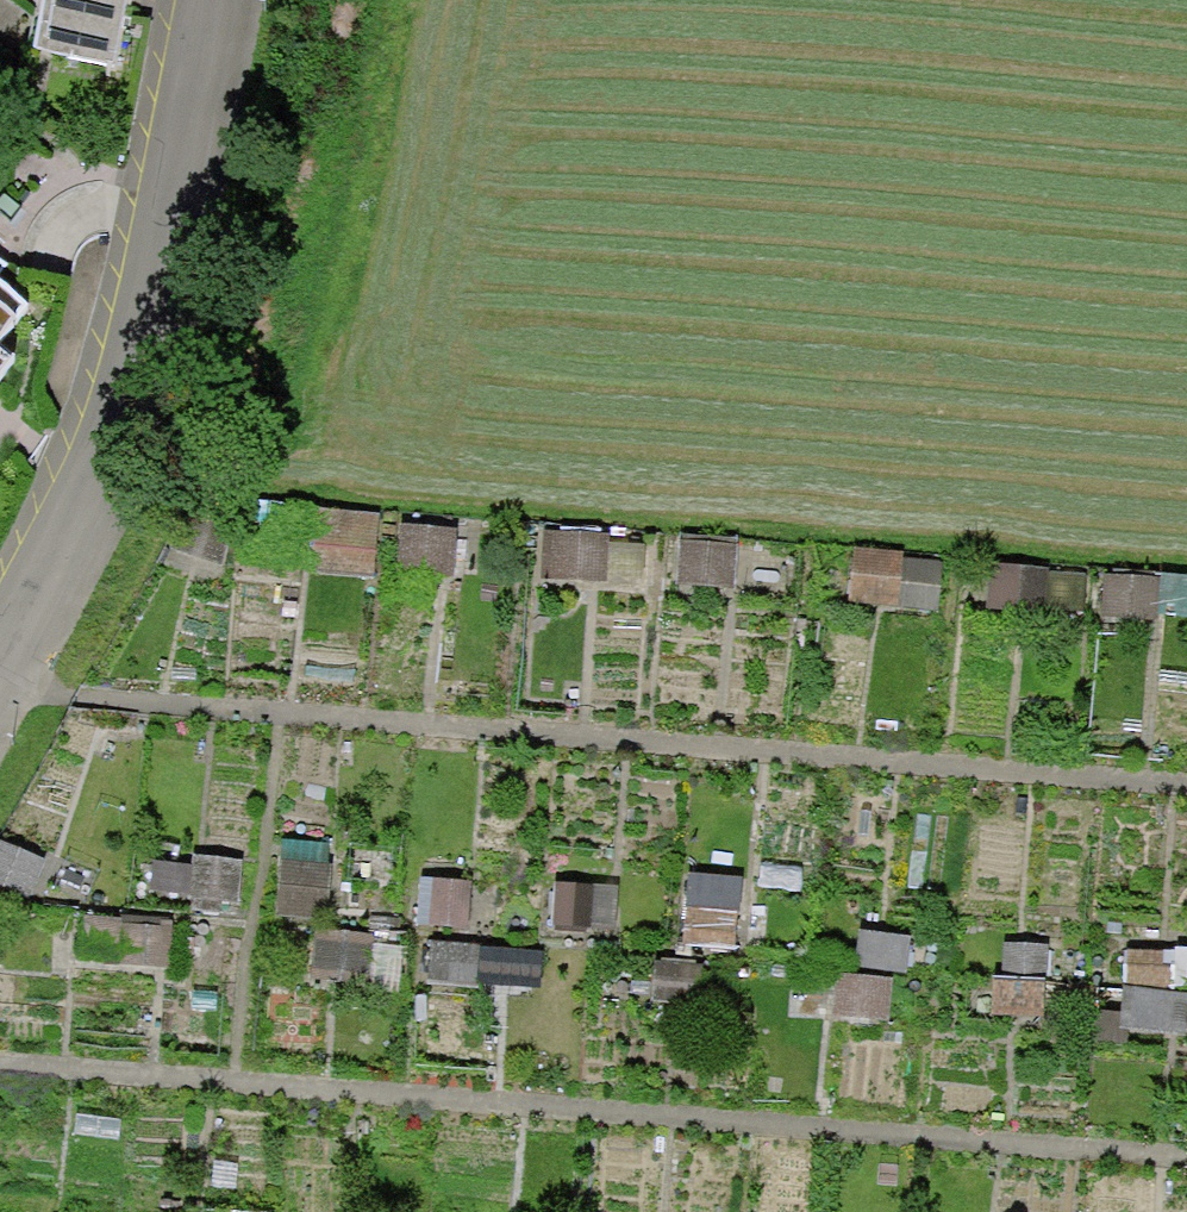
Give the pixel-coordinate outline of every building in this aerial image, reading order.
[(46,25),(40,58),(123,74),(137,0),(6,0),(46,25)] [(0,294),(0,408),(28,369),(5,352),(31,317),(0,294)] [(380,519),(315,515),(312,573),(377,577),(380,519)] [(459,533),(401,530),(398,577),(456,580),(459,533)] [(610,536),(546,534),(545,584),(647,587),(648,548),(610,547),(610,536)] [(736,542),(678,537),(674,582),(732,587),(736,542)] [(904,550),(852,546),(847,600),(938,608),(942,562),(903,558),(904,550)] [(1048,568),(989,563),(985,608),(1044,613),(1048,568)] [(1102,573),(1100,616),(1186,621),(1186,578),(1102,573)] [(0,846),(0,891),(28,903),(44,865),(0,846)] [(331,852),(283,848),(277,920),(326,924),(331,852)] [(246,865),(197,862),(193,912),(242,916),(246,865)] [(474,884),(422,883),(421,931),(473,932),(474,884)] [(591,886),(549,883),(546,930),(588,932),(591,886)] [(737,913),(690,909),(687,945),(735,948),(737,913)] [(909,933),(858,928),(855,966),(905,971),(909,933)] [(373,939),(315,936),(312,984),(370,988),(373,939)] [(1049,946),(1005,944),(1003,975),(1048,977),(1049,946)] [(479,947),(432,947),(432,990),(479,990),(479,947)] [(1173,953),(1127,949),(1125,981),(1171,984),(1173,953)] [(703,962),(651,959),(649,1003),(701,1006),(703,962)] [(891,978),(836,975),(834,1015),(888,1018),(891,978)] [(1046,982),(994,980),(992,1014),(1044,1016),(1046,982)] [(1123,987),(1119,1028),(1186,1035),(1186,1024),(1186,993),(1123,987)]
